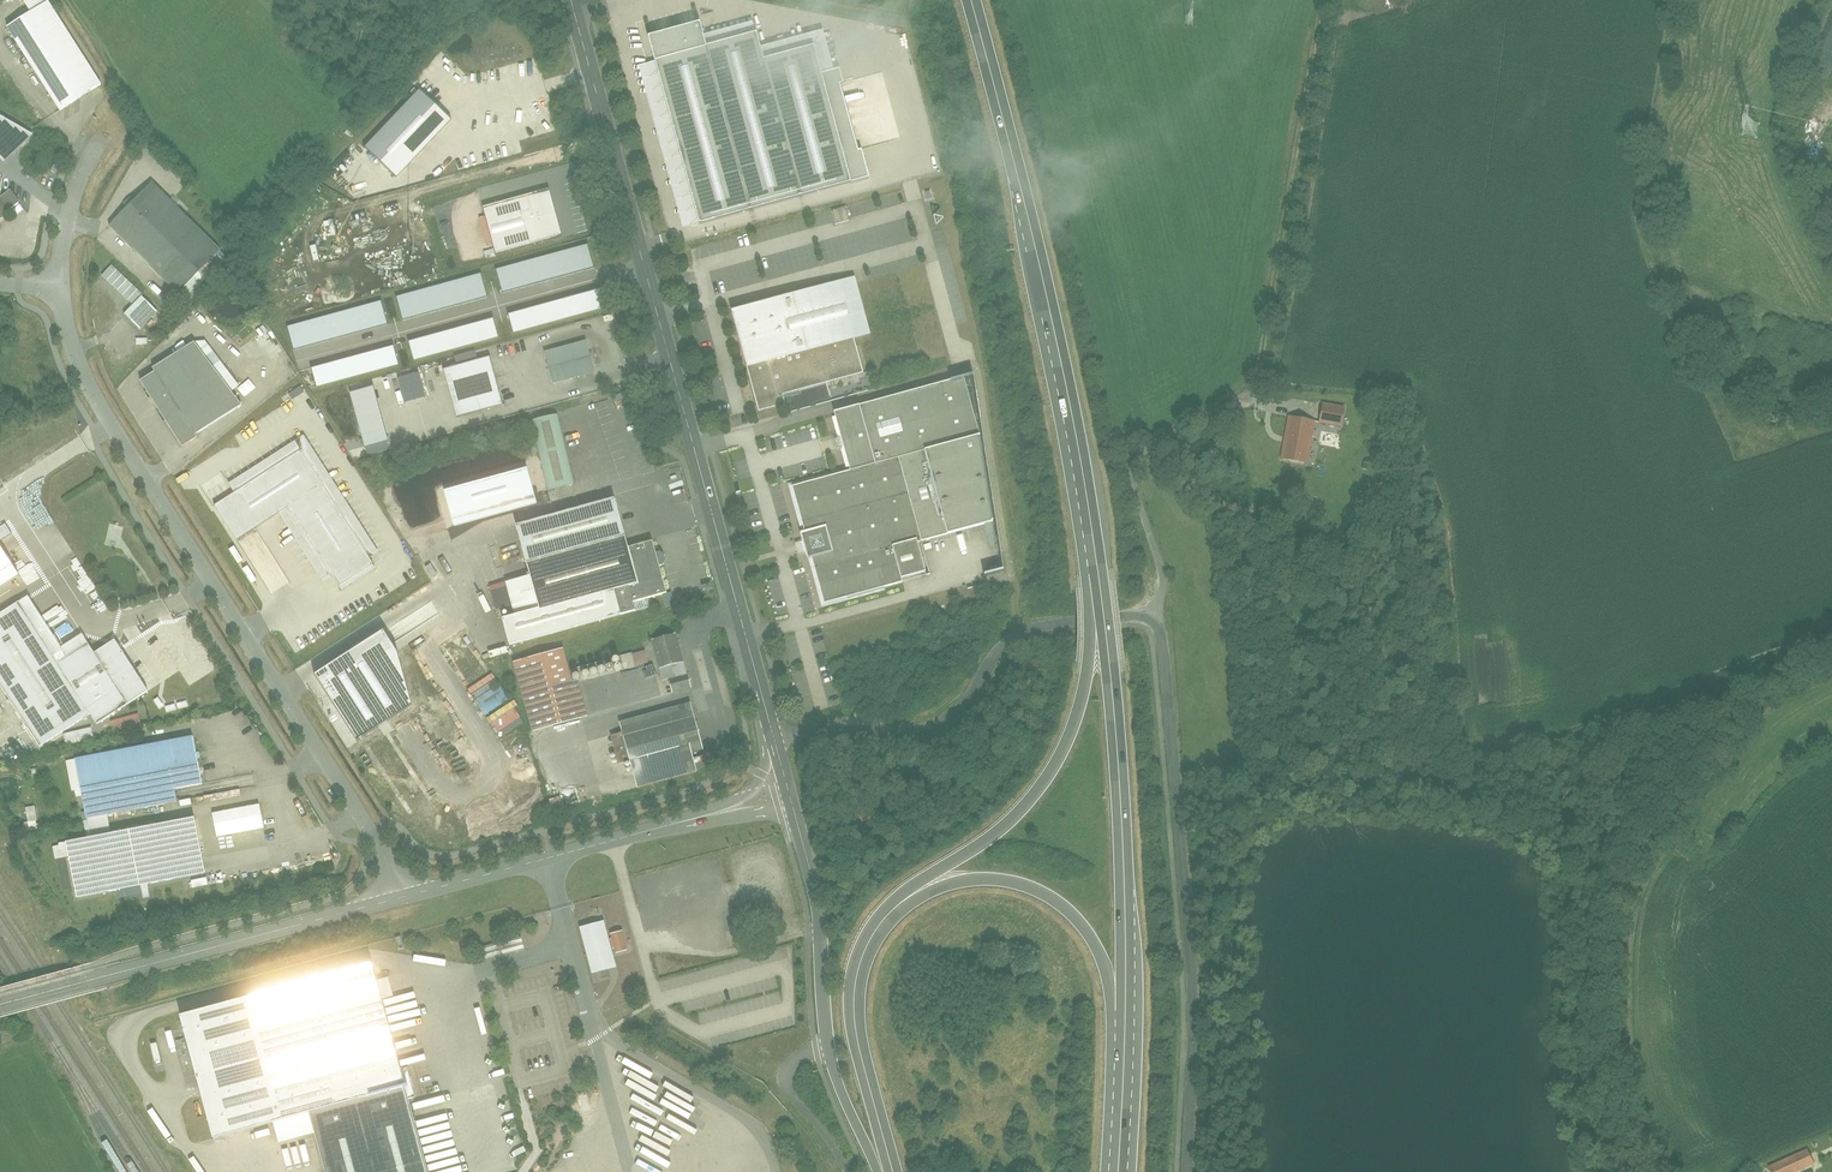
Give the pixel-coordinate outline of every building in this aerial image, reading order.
[(12,30),(62,112),(100,89),(46,0),(30,0),(28,1),(36,15),(12,30)] [(703,25),(651,40),(702,227),(872,180),(841,70),(824,74),(817,50),(768,63),(761,36),(710,50),(703,25)] [(450,119),(418,89),(365,145),(397,175),(450,119)] [(6,164),(36,136),(0,117),(0,157),(6,164)] [(149,188),(108,229),(172,292),(213,250),(149,188)] [(549,189),(483,207),(496,254),(562,236),(549,189)] [(836,224),(849,220),(845,207),(832,211),(836,224)] [(594,266),(587,242),(496,269),(503,292),(594,266)] [(133,306),(125,314),(141,331),(160,312),(112,265),(102,275),(133,306)] [(486,296),(479,273),(396,296),(402,319),(486,296)] [(848,283),(736,313),(762,411),(784,405),(782,397),(861,376),(852,343),(863,340),(848,283)] [(605,308),(599,288),(508,313),(514,333),(605,308)] [(386,324),(380,301),(287,326),(293,349),(386,324)] [(499,336),(494,316),(409,341),(415,361),(499,336)] [(596,372),(587,340),(545,351),(554,383),(596,372)] [(156,374),(141,384),(182,447),(199,436),(197,431),(237,405),(196,341),(152,369),(156,374)] [(398,365),(393,346),(311,368),(316,387),(398,365)] [(457,363),(477,360),(475,352),(456,356),(457,363)] [(502,404),(488,358),(442,371),(456,418),(502,404)] [(405,403),(426,398),(420,373),(399,378),(405,403)] [(854,472),(789,489),(821,610),(927,582),(918,547),(988,527),(976,446),(957,385),(839,415),(854,472)] [(390,444),(377,390),(353,396),(367,450),(390,444)] [(1345,408),(1324,404),(1320,421),(1342,425),(1345,408)] [(572,486),(556,415),(530,421),(547,492),(572,486)] [(1314,421),(1291,417),(1283,458),(1307,462),(1314,421)] [(343,589),(376,568),(372,561),(381,556),(305,438),(231,485),(237,494),(215,508),(238,542),(280,515),(323,582),(334,575),(343,589)] [(1397,483),(1383,479),(1380,490),(1394,493),(1397,483)] [(614,500),(518,526),(531,574),(505,581),(515,616),(504,619),(510,644),(636,610),(634,602),(666,593),(652,541),(627,548),(614,500)] [(1,536),(3,530),(15,534),(19,522),(8,519),(6,527),(0,525),(0,536),(1,536)] [(0,545),(0,587),(19,574),(0,545)] [(0,618),(0,684),(41,745),(86,715),(92,723),(147,687),(116,642),(96,656),(84,637),(60,653),(26,601),(0,618)] [(430,626),(441,619),(432,603),(421,609),(430,626)] [(382,629),(314,673),(357,740),(413,703),(396,651),(382,629)] [(673,634),(651,642),(664,680),(669,679),(671,685),(688,679),(673,634)] [(514,661),(532,731),(587,717),(577,680),(570,682),(561,648),(514,661)] [(636,666),(649,664),(646,651),(634,653),(636,666)] [(620,656),(622,670),(635,668),(633,654),(620,656)] [(514,704),(488,716),(498,737),(523,725),(514,704)] [(691,704),(621,723),(638,786),(698,769),(694,753),(703,751),(691,704)] [(85,741),(83,730),(64,734),(67,745),(85,741)] [(613,735),(616,756),(623,755),(620,734),(613,735)] [(193,736),(74,760),(90,837),(65,842),(77,899),(204,874),(193,818),(112,835),(107,813),(173,799),(170,785),(202,778),(193,736)] [(213,812),(217,836),(264,829),(261,805),(213,812)] [(25,807),(27,829),(37,829),(36,807),(25,807)] [(592,974),(615,968),(604,921),(580,927),(592,974)] [(623,931),(611,934),(616,954),(628,950),(623,931)] [(309,1114),(324,1171),(427,1171),(373,965),(182,1014),(214,1138),(309,1114)] [(1773,1171),(1796,1171),(1815,1164),(1808,1149),(1770,1166),(1773,1171)]
